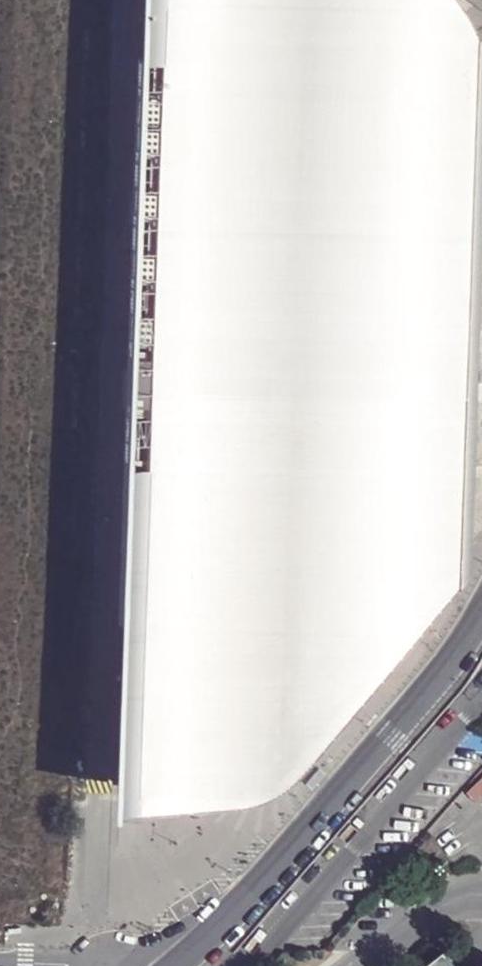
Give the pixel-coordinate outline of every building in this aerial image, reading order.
[(344,702),(457,571),(474,71),(474,62),(473,55),(471,41),(468,30),(464,20),(461,14),(455,4),(453,0),(152,0),(153,4),(145,2),(144,32),(149,33),(147,37),(146,41),(145,46),(144,51),(144,56),(120,758),(119,792),(186,793),(240,795),(246,795),(254,795),(259,793),(267,790),(273,786),(278,780),(344,702)] [(462,940),(429,965),(481,965),(462,940)]
